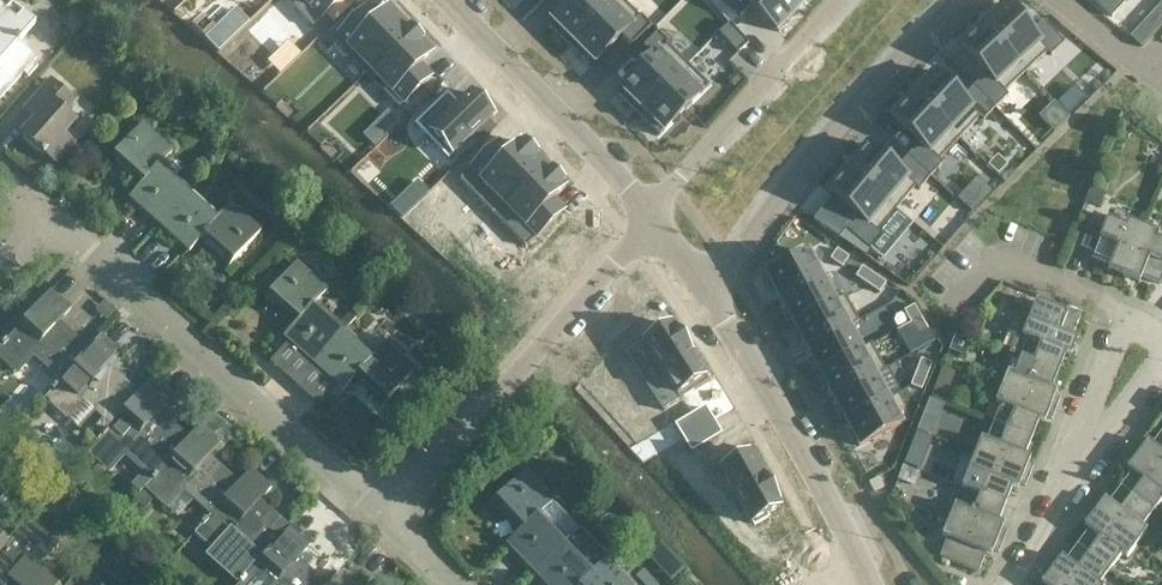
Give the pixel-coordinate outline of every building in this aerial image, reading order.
[(14,4),(10,0),(0,0),(0,19),(14,4)] [(312,28),(341,0),(285,0),(312,28)] [(547,25),(569,46),(615,0),(572,0),(547,25)] [(569,46),(590,67),(622,36),(632,46),(652,26),(641,16),(640,17),(623,0),(615,0),(569,46)] [(740,17),(749,7),(778,33),(799,11),(787,0),(722,0),(740,17)] [(799,11),(809,0),(787,0),(799,11)] [(1112,18),(1124,4),(1121,1),(1122,0),(1093,0),(1112,18)] [(24,74),(28,78),(38,67),(34,63),(38,58),(20,42),(36,24),(14,4),(0,19),(0,101),(24,74)] [(1004,5),(981,25),(1026,73),(1048,53),(1051,56),(1064,43),(1043,21),(1031,33),(1004,5)] [(1140,48),(1161,27),(1161,5),(1130,38),(1140,48)] [(361,14),(333,41),(366,75),(411,32),(410,31),(407,28),(409,26),(394,10),(391,12),(389,9),(372,25),(361,14)] [(729,22),(718,32),(737,53),(748,44),(729,22)] [(981,25),(960,46),(986,75),(974,87),(995,108),(1008,96),(1005,93),(1026,73),(981,25)] [(411,32),(366,75),(399,109),(427,82),(416,71),(433,55),(422,44),(423,44),(411,32)] [(648,62),(617,94),(638,115),(688,65),(667,44),(668,43),(658,32),(638,52),(648,62)] [(688,65),(638,115),(659,136),(709,86),(688,65)] [(933,73),(912,95),(960,139),(980,118),(983,121),(995,108),(974,87),(961,100),(933,73)] [(65,134),(76,121),(66,112),(75,101),(51,80),(30,103),(41,113),(22,134),(42,152),(41,153),(44,156),(45,154),(56,164),(74,143),(65,134)] [(443,99),(415,126),(449,160),(493,117),(491,115),(493,113),(482,102),(480,104),(471,94),(455,110),(443,99)] [(912,95),(891,117),(920,144),(908,157),(931,177),(943,164),(939,161),(960,139),(912,95)] [(388,113),(378,123),(388,133),(398,123),(388,113)] [(130,200),(159,227),(189,194),(160,168),(175,152),(144,124),(114,158),(143,185),(130,200)] [(494,148),(470,171),(503,205),(544,166),(537,158),(524,145),(522,143),(505,159),(494,148)] [(866,145),(847,168),(897,210),(916,188),(919,191),(931,177),(908,157),(896,170),(866,145)] [(544,166),(503,205),(536,239),(560,216),(549,204),(566,188),(563,186),(564,185),(551,172),(551,173),(544,166)] [(847,168),(827,191),(857,217),(846,230),(870,249),(882,235),(878,232),(897,210),(847,168)] [(418,183),(407,193),(418,204),(429,194),(418,183)] [(218,220),(189,194),(159,227),(189,254),(203,238),(233,264),(262,231),(232,204),(218,220)] [(1090,223),(1091,224),(1081,248),(1094,253),(1092,257),(1111,265),(1109,270),(1124,276),(1144,227),(1128,221),(1126,226),(1094,213),(1090,223)] [(1124,276),(1140,282),(1142,277),(1161,284),(1161,281),(1161,241),(1158,239),(1160,234),(1144,227),(1124,276)] [(837,250),(831,260),(842,268),(849,258),(837,250)] [(768,280),(765,282),(771,293),(775,292),(780,302),(822,279),(809,253),(766,277),(768,280)] [(283,338),(313,364),(356,317),(352,313),(339,328),(315,306),(329,290),(297,262),(268,295),(297,322),(283,338)] [(862,267),(856,277),(868,285),(874,275),(862,267)] [(874,275),(868,285),(879,293),(886,284),(874,275)] [(822,279),(780,302),(786,312),(783,314),(789,325),(792,323),(793,326),(846,298),(845,296),(835,302),(822,279)] [(51,291),(7,341),(5,340),(0,346),(2,347),(0,349),(0,360),(14,373),(30,355),(61,382),(61,383),(90,351),(89,350),(59,323),(71,309),(51,291)] [(795,328),(791,330),(798,341),(801,340),(806,350),(858,321),(846,298),(793,326),(795,328)] [(1011,350),(1010,352),(1059,371),(1066,353),(1072,356),(1078,339),(1061,332),(1067,314),(1036,301),(1023,336),(1017,334),(1011,350)] [(915,306),(904,311),(911,324),(921,318),(915,306)] [(373,358),(344,333),(358,318),(356,317),(313,364),(344,392),(358,376),(387,402),(416,370),(387,343),(373,358)] [(921,318),(911,324),(918,336),(928,331),(921,318)] [(858,321),(806,350),(812,360),(809,362),(815,373),(818,371),(819,374),(872,346),(871,344),(861,350),(849,328),(859,322),(858,321)] [(645,342),(643,344),(680,401),(708,382),(691,355),(674,329),(673,327),(672,325),(659,334),(657,331),(644,340),(645,342)] [(52,392),(45,400),(65,418),(81,400),(94,412),(78,430),(95,445),(152,382),(151,381),(139,395),(109,368),(122,354),(102,337),(101,336),(89,350),(90,351),(61,383),(61,382),(56,387),(54,385),(50,390),(52,392)] [(821,376),(817,378),(824,389),(827,388),(833,398),(885,369),(872,346),(819,374),(821,376)] [(1010,352),(1002,372),(1008,374),(1002,388),(1057,409),(1061,399),(1055,397),(1058,391),(1052,389),(1059,371),(1010,352)] [(921,360),(916,373),(927,377),(932,364),(921,360)] [(885,369),(833,398),(838,408),(835,410),(841,421),(844,420),(846,422),(888,399),(900,392),(888,368),(885,369)] [(916,373),(910,387),(922,391),(927,377),(916,373)] [(171,399),(152,382),(95,445),(114,462),(130,443),(161,471),(162,472),(190,440),(189,439),(159,412),(171,399)] [(951,391),(936,386),(932,398),(946,404),(951,391)] [(1057,409),(1002,388),(996,403),(1001,405),(994,423),(1033,438),(1040,420),(1045,423),(1047,417),(1053,419),(1057,409)] [(888,399),(846,422),(851,432),(848,434),(854,445),(857,443),(859,447),(902,424),(888,399)] [(675,426),(683,439),(712,422),(704,409),(675,426)] [(683,439),(691,453),(720,436),(712,422),(683,439)] [(1033,438),(994,423),(987,441),(982,439),(975,454),(1030,476),(1034,466),(1029,463),(1031,458),(1026,456),(1033,438)] [(201,426),(189,439),(190,440),(162,472),(161,471),(156,476),(155,475),(151,480),(152,481),(145,489),(145,490),(135,502),(145,511),(156,499),(165,507),(181,489),(211,516),(212,516),(240,485),(239,484),(209,457),(221,444),(201,426)] [(1153,446),(1148,442),(1144,447),(1140,443),(1133,452),(1161,474),(1161,433),(1153,446)] [(922,455),(928,439),(918,435),(912,450),(922,455)] [(724,462),(717,466),(751,525),(753,523),(755,526),(768,518),(767,516),(780,508),(778,504),(763,477),(747,449),(724,462)] [(1133,452),(1126,461),(1131,465),(1128,469),(1132,473),(1121,488),(1154,513),(1161,502),(1161,474),(1133,452)] [(975,454),(962,487),(968,490),(1006,505),(1013,487),(1019,489),(1021,484),(1026,486),(1030,476),(975,454)] [(574,474),(584,465),(574,455),(565,465),(574,474)] [(921,474),(904,467),(897,483),(915,490),(921,474)] [(202,526),(194,534),(204,542),(215,552),(231,534),(261,561),(262,561),(290,529),(260,502),(272,489),(252,471),(251,470),(239,484),(240,485),(212,516),(211,516),(206,521),(205,520),(200,525),(202,526)] [(505,544),(533,574),(579,531),(553,503),(555,501),(527,471),(494,502),(521,530),(505,544)] [(1154,513),(1121,488),(1110,503),(1105,500),(1101,504),(1097,501),(1090,510),(1137,545),(1147,531),(1143,528),(1154,513)] [(1006,505),(968,490),(961,507),(955,505),(949,521),(1004,543),(1008,532),(1002,530),(1004,525),(999,522),(1006,505)] [(1137,545),(1090,510),(1083,519),(1088,522),(1085,527),(1089,530),(1078,545),(1111,570),(1122,555),(1127,558),(1137,545)] [(7,543),(0,550),(0,584),(53,584),(36,570),(58,545),(28,519),(7,543)] [(1004,543),(949,521),(943,537),(948,539),(941,557),(979,572),(986,554),(992,556),(994,551),(1000,553),(1004,543)] [(261,561),(246,578),(244,576),(239,582),(241,583),(239,584),(326,584),(298,560),(310,546),(290,529),(262,561),(261,561)] [(533,574),(544,584),(634,584),(607,557),(603,553),(581,530),(579,531),(533,574)] [(1078,545),(1067,561),(1062,557),(1058,562),(1054,558),(1047,567),(1071,584),(1100,584),(1111,570),(1078,545)] [(67,584),(103,584),(83,567),(67,584)] [(1047,567),(1041,576),(1045,579),(1042,584),(1043,584),(1071,584),(1047,567)] [(329,584),(352,584),(340,574),(329,584)]
